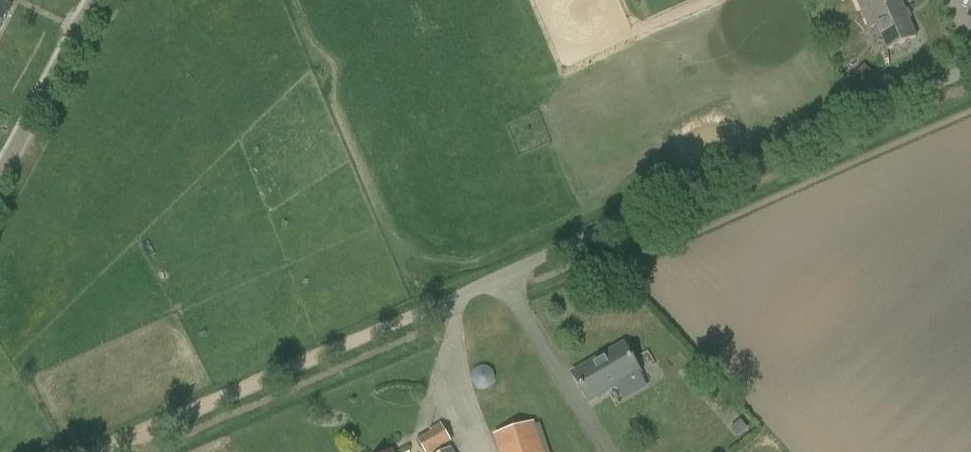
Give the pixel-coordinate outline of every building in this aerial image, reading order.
[(871,28),(876,25),(888,50),(916,37),(899,0),(858,0),(871,28)] [(11,6),(0,1),(0,29),(11,6)] [(588,401),(640,371),(624,343),(572,373),(588,401)] [(499,451),(544,451),(534,422),(493,435),(499,451)] [(426,451),(432,451),(450,441),(440,424),(431,429),(433,432),(419,440),(426,451)]
